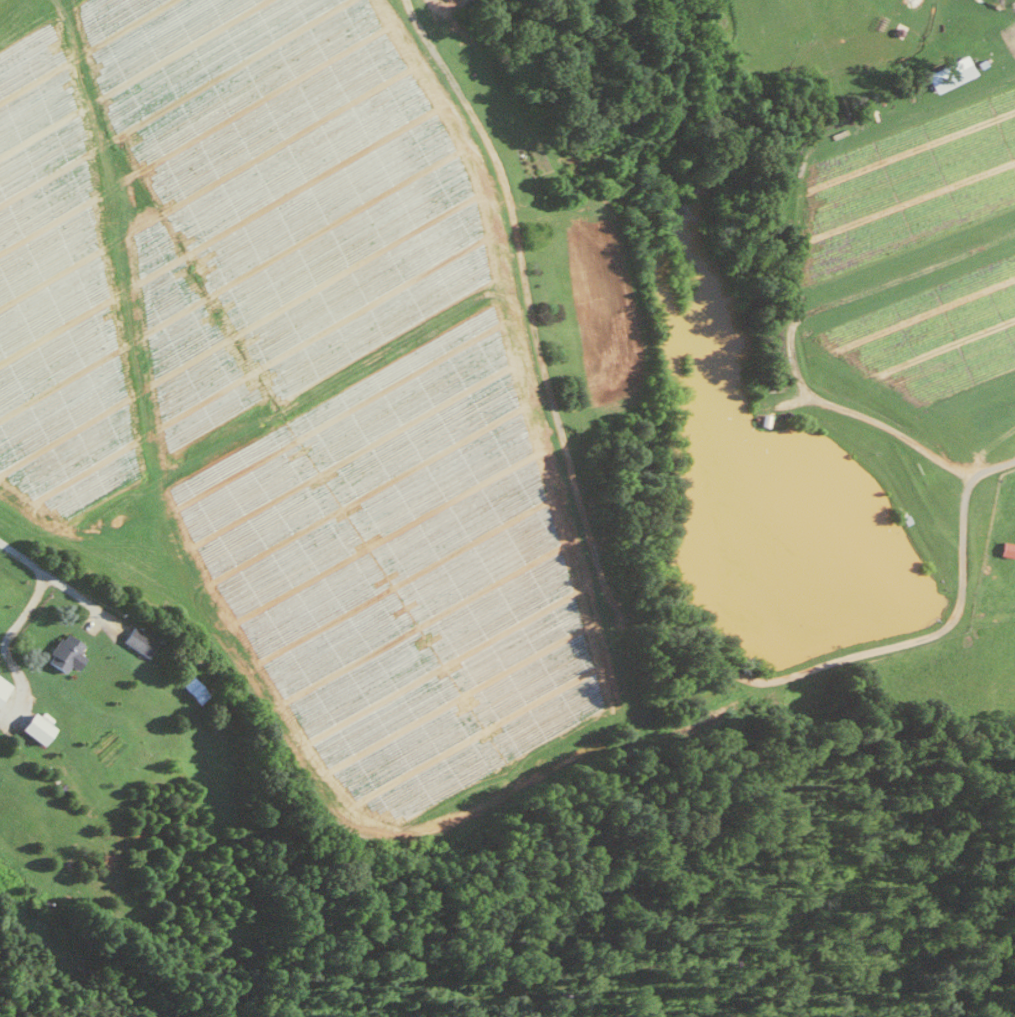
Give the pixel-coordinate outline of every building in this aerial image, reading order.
[(118,642),(144,656),(153,638),(127,625),(118,642)] [(75,651),(80,644),(61,631),(42,659),(60,672),(66,664),(73,669),(82,656),(75,651)] [(208,692),(190,675),(180,686),(197,703),(208,692)] [(50,725),(26,711),(16,729),(39,743),(50,725)]
